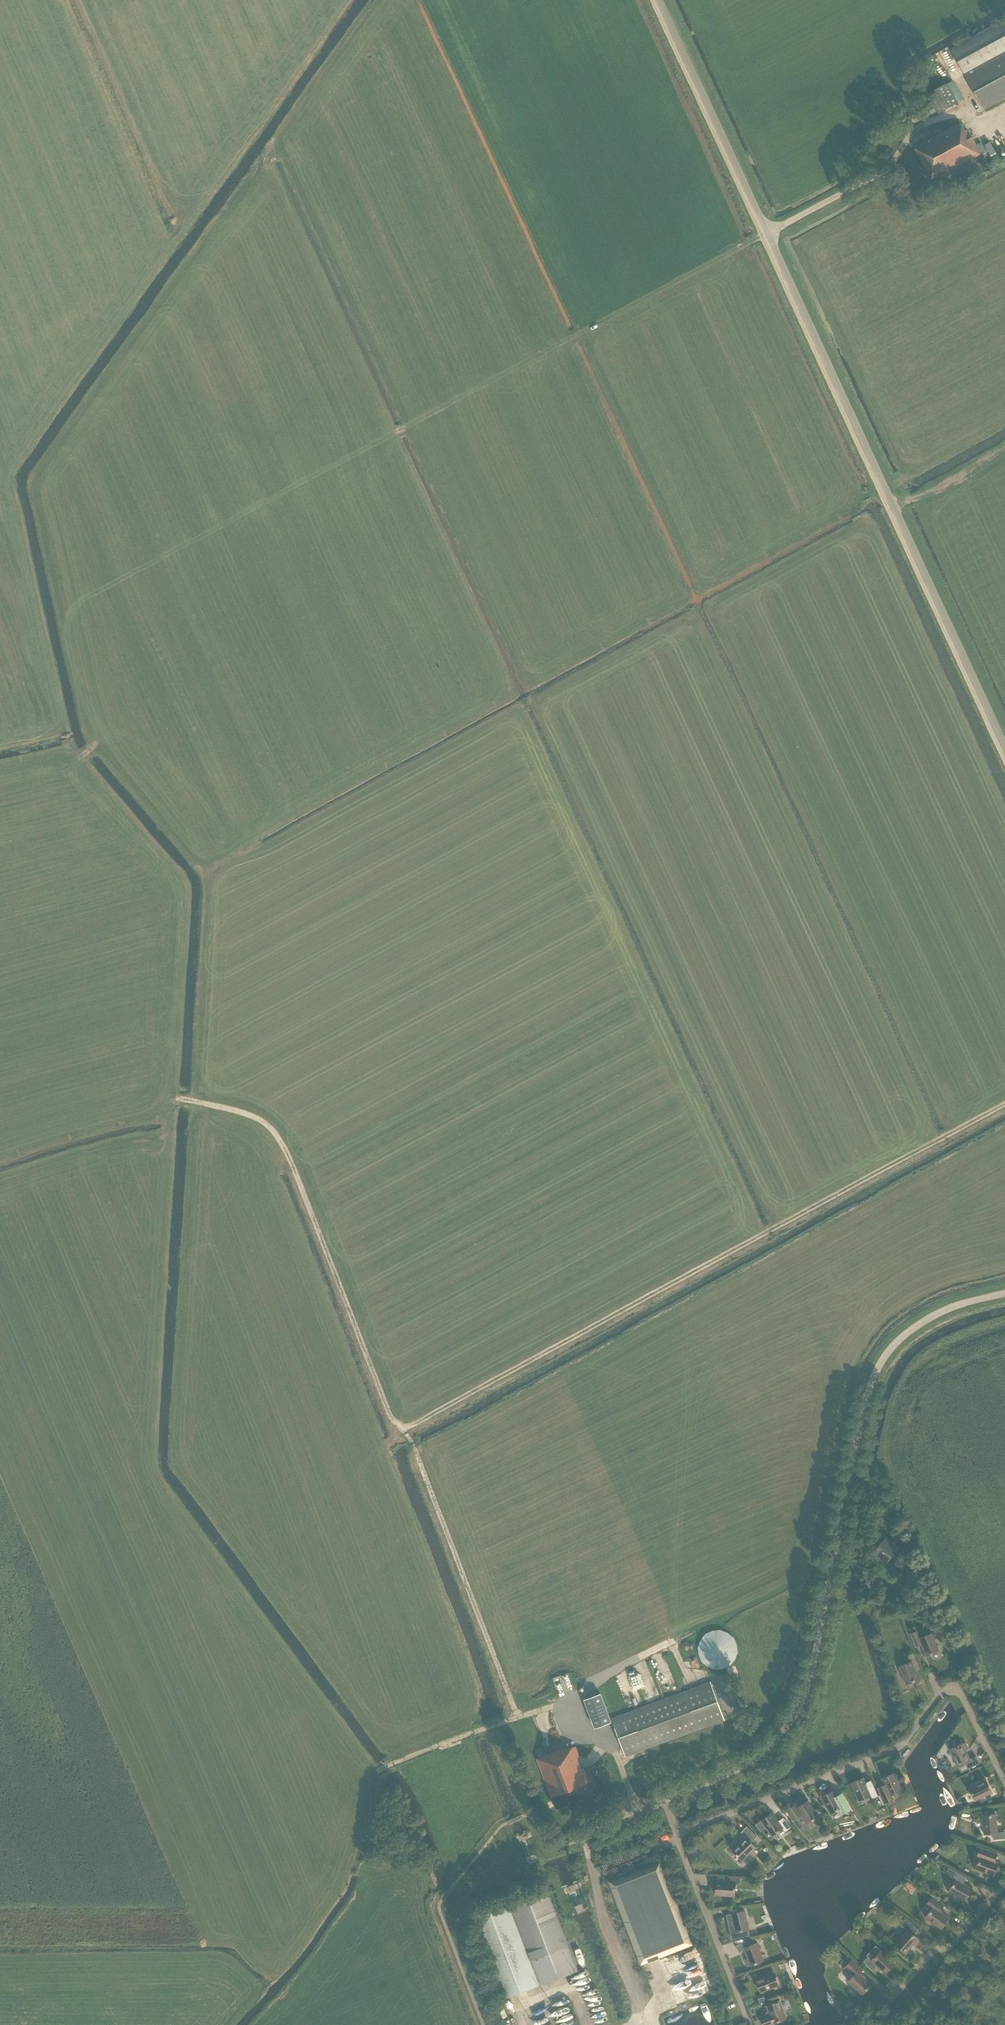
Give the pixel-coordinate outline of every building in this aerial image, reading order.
[(951,49),(964,74),(1004,52),(1004,20),(951,49)] [(1004,98),(1004,53),(965,75),(984,110),(1004,98)] [(948,58),(939,60),(942,69),(950,67),(948,58)] [(930,76),(928,71),(915,77),(917,82),(930,76)] [(964,100),(953,81),(927,95),(938,114),(964,100)] [(935,112),(932,106),(926,109),(930,115),(935,112)] [(954,126),(933,138),(929,131),(920,136),(924,143),(915,148),(932,181),(980,155),(967,130),(965,131),(960,122),(954,126)] [(900,1546),(886,1536),(871,1556),(885,1567),(887,1564),(891,1565),(896,1562),(899,1558),(901,1552),(898,1549),(900,1546)] [(917,1631),(916,1631),(915,1627),(909,1629),(911,1634),(916,1647),(922,1644),(926,1656),(939,1650),(932,1633),(920,1638),(917,1631)] [(722,1631),(718,1630),(715,1631),(712,1631),(709,1633),(706,1635),(703,1637),(702,1640),(700,1643),(699,1646),(699,1650),(699,1653),(700,1656),(701,1659),(702,1660),(704,1662),(706,1665),(709,1667),(712,1668),(715,1669),(718,1669),(722,1669),(725,1668),(728,1667),(731,1665),(733,1662),(735,1660),(737,1656),(738,1653),(738,1650),(738,1646),(737,1643),(735,1640),(733,1637),(731,1635),(728,1633),(725,1631),(722,1631)] [(906,1664),(899,1666),(906,1684),(919,1679),(912,1661),(910,1658),(905,1661),(906,1664)] [(711,1682),(652,1704),(611,1719),(625,1756),(724,1720),(711,1682)] [(613,1717),(622,1713),(613,1691),(604,1694),(613,1717)] [(611,1722),(601,1693),(584,1700),(594,1728),(611,1722)] [(971,1759),(966,1750),(969,1749),(966,1742),(963,1744),(963,1743),(950,1749),(958,1766),(966,1762),(969,1768),(980,1763),(977,1757),(971,1759)] [(556,1810),(594,1795),(575,1747),(564,1751),(564,1748),(540,1757),(540,1756),(537,1757),(538,1758),(537,1759),(556,1810)] [(894,1773),(882,1779),(884,1784),(876,1788),(883,1803),(892,1799),(890,1796),(903,1790),(894,1773)] [(863,1778),(851,1783),(859,1801),(871,1795),(873,1799),(879,1796),(874,1785),(868,1788),(863,1778)] [(992,1792),(986,1780),(976,1784),(975,1782),(968,1785),(970,1788),(969,1788),(975,1801),(992,1792)] [(833,1790),(821,1797),(830,1814),(842,1807),(845,1813),(851,1809),(844,1797),(839,1800),(833,1790)] [(819,1816),(808,1800),(797,1808),(795,1805),(790,1808),(796,1818),(801,1815),(807,1824),(819,1816)] [(791,1828),(783,1818),(779,1822),(772,1813),(761,1821),(772,1836),(783,1828),(785,1831),(791,1828)] [(1004,1838),(1004,1832),(998,1833),(996,1814),(982,1815),(984,1834),(993,1833),(994,1839),(1004,1838)] [(757,1837),(747,1827),(741,1833),(746,1838),(733,1851),(742,1861),(756,1847),(751,1842),(757,1837)] [(998,1853),(973,1844),(970,1852),(978,1855),(977,1856),(980,1857),(978,1862),(980,1863),(978,1867),(977,1867),(976,1869),(994,1876),(999,1862),(995,1861),(998,1853)] [(530,1863),(536,1860),(534,1856),(533,1855),(527,1857),(530,1863)] [(660,1861),(652,1864),(608,1881),(641,1965),(693,1945),(660,1861)] [(966,1878),(956,1872),(948,1868),(945,1873),(953,1878),(952,1878),(956,1880),(949,1891),(966,1901),(973,1888),(963,1883),(966,1878)] [(740,1884),(740,1877),(728,1876),(728,1882),(717,1881),(716,1895),(735,1897),(736,1883),(740,1884)] [(548,1889),(510,1903),(473,1917),(504,1998),(579,1970),(569,1945),(548,1889)] [(944,1906),(932,1897),(927,1904),(932,1908),(926,1918),(941,1929),(949,1917),(940,1911),(944,1906)] [(578,1912),(584,1910),(581,1904),(576,1906),(578,1912)] [(745,1911),(731,1914),(734,1925),(729,1926),(732,1939),(744,1937),(742,1931),(749,1929),(745,1911)] [(901,1925),(908,1930),(896,1944),(906,1953),(913,1945),(916,1947),(921,1941),(918,1939),(919,1939),(914,1934),(917,1930),(905,1920),(901,1925)] [(749,1946),(748,1941),(737,1945),(739,1952),(745,1950),(748,1958),(745,1959),(748,1966),(751,1965),(751,1966),(764,1961),(757,1943),(749,1946)] [(895,1963),(881,1950),(872,1960),(868,1957),(864,1962),(873,1970),(877,1966),(885,1973),(895,1963)] [(852,1960),(844,1969),(848,1972),(849,1970),(854,1975),(848,1982),(862,1995),(872,1984),(860,1973),(863,1970),(852,1960)] [(773,1973),(772,1970),(766,1973),(767,1976),(756,1980),(761,1993),(779,1986),(774,1973),(773,1973)] [(787,2018),(780,2001),(767,2006),(769,2011),(763,2013),(765,2018),(759,2020),(761,2024),(767,2024),(773,2023),(787,2018)] [(555,2016),(571,2012),(570,2008),(554,2012),(555,2016)]
